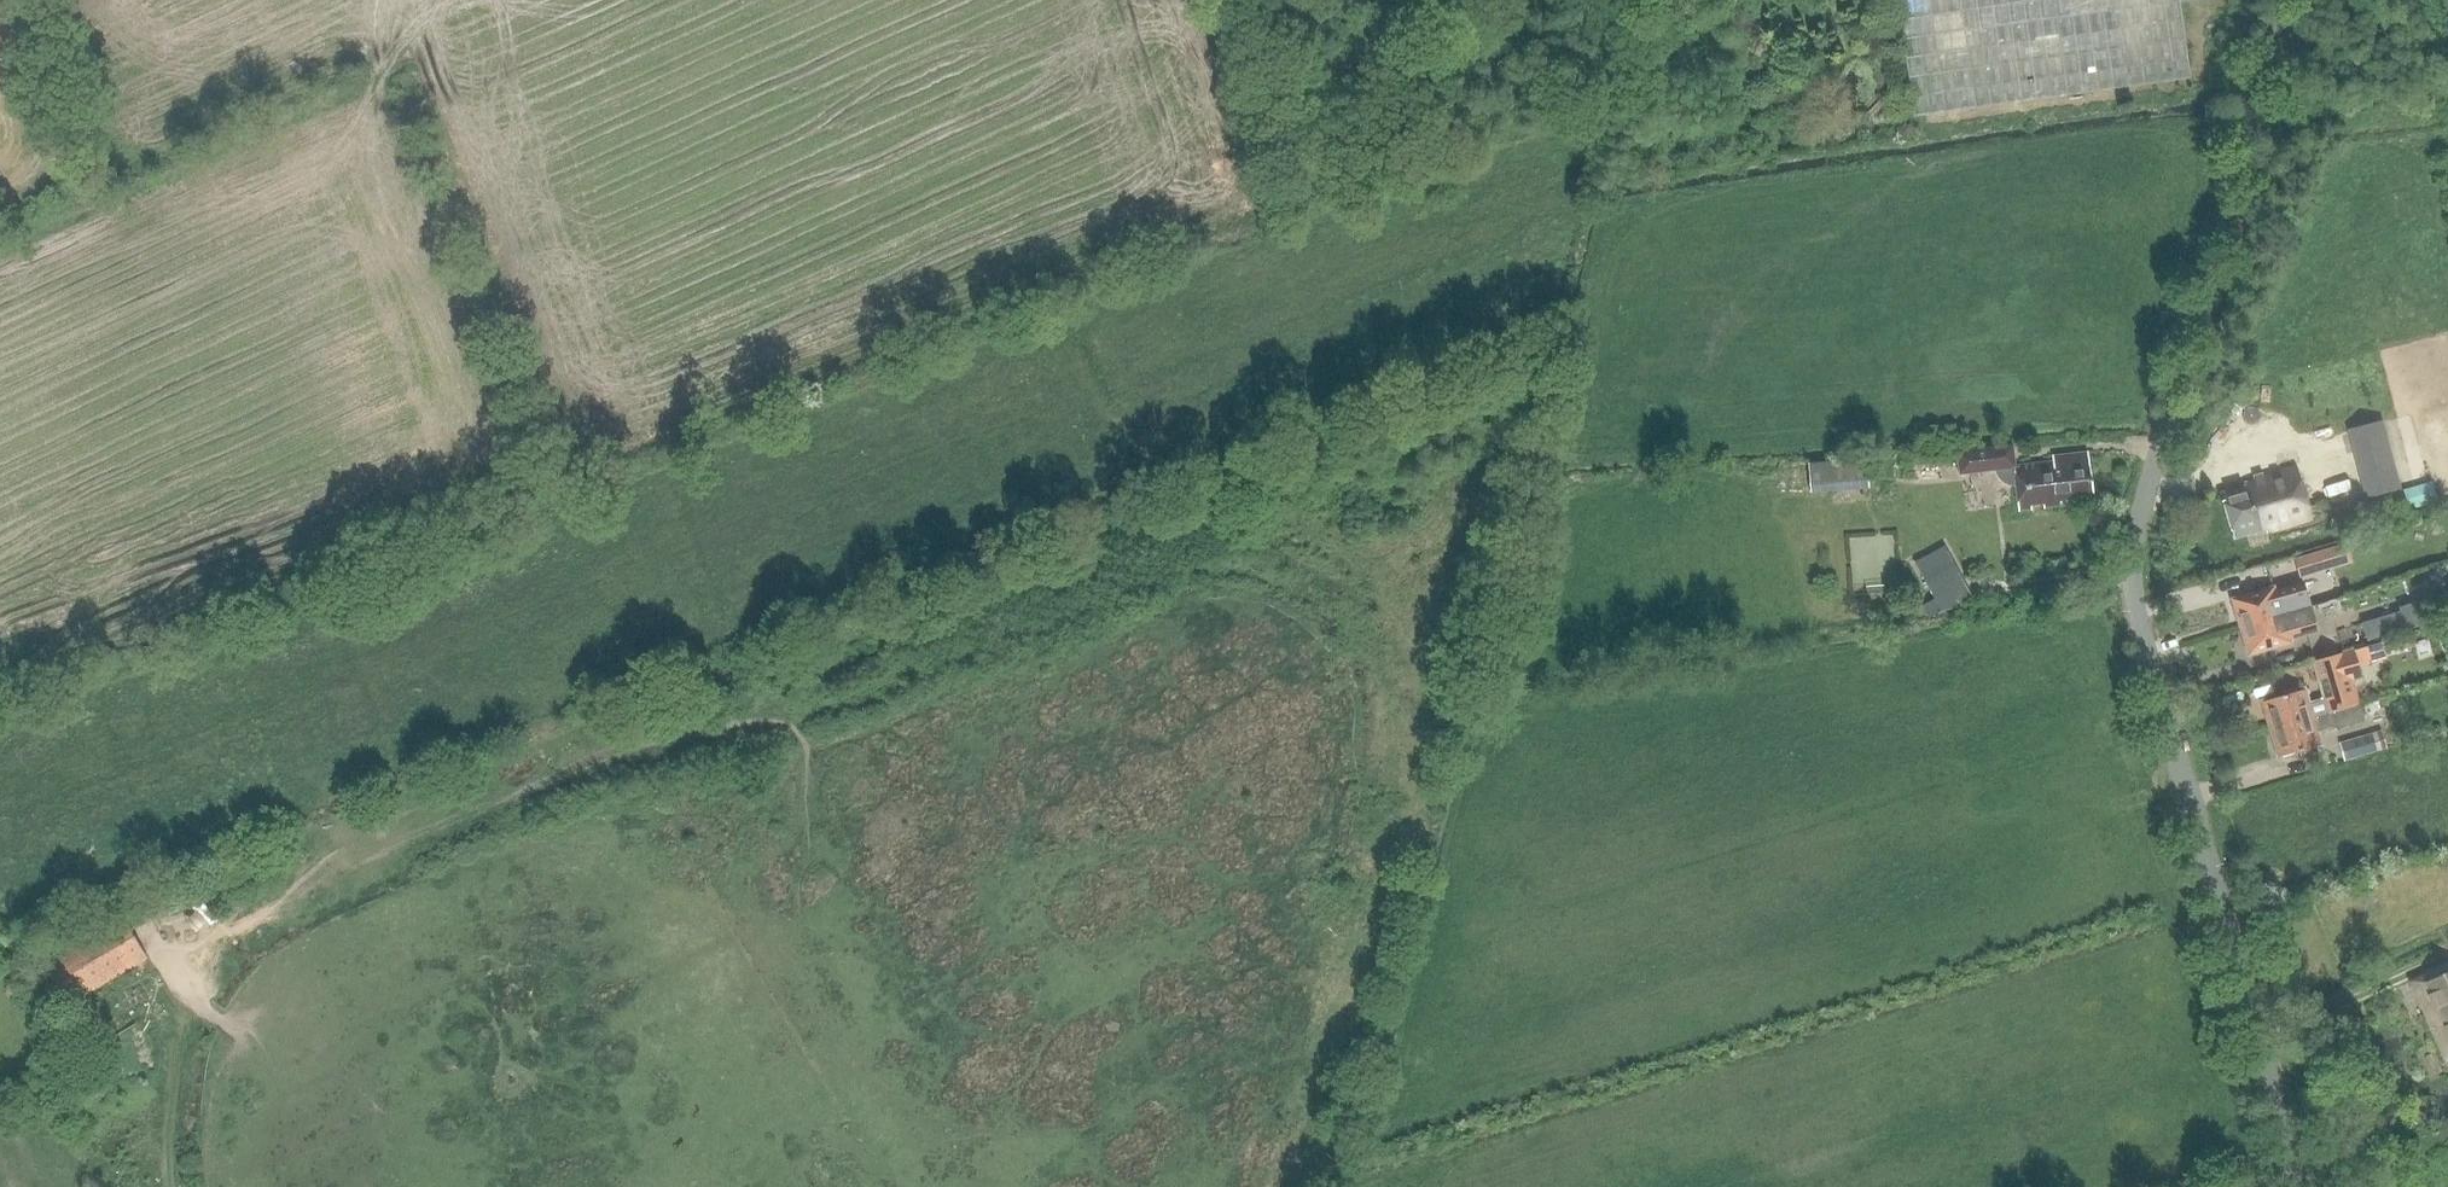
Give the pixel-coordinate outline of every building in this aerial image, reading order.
[(1911,116),(2190,78),(2179,0),(1895,0),(1911,116)] [(2382,422),(2348,431),(2354,455),(2388,446),(2382,422)] [(2003,485),(2007,486),(2016,487),(2019,511),(2070,505),(2070,497),(2092,495),(2088,455),(2065,457),(2066,463),(2014,469),(2012,449),(1959,455),(1961,474),(1995,471),(1996,478),(1997,480),(1998,482),(1999,483),(2001,484),(2003,485)] [(1865,457),(1806,461),(1809,494),(1830,493),(1829,484),(1867,481),(1865,457)] [(2393,463),(2359,472),(2365,498),(2400,489),(2393,463)] [(2244,484),(2246,489),(2222,496),(2234,537),(2265,528),(2266,533),(2310,521),(2295,470),(2244,484)] [(2401,491),(2330,510),(2338,540),(2409,521),(2401,491)] [(2351,558),(2346,543),(2293,559),(2297,574),(2351,558)] [(1953,576),(1946,562),(1924,574),(1932,588),(1953,576)] [(2231,599),(2240,628),(2305,609),(2298,585),(2275,591),(2273,587),(2231,599)] [(2398,608),(2406,631),(2447,617),(2447,596),(2434,601),(2432,596),(2398,608)] [(2308,622),(2305,609),(2240,628),(2247,655),(2290,643),(2289,639),(2308,633),(2305,623),(2308,622)] [(2262,702),(2270,730),(2358,703),(2352,682),(2361,679),(2353,651),(2312,663),(2323,699),(2307,704),(2303,690),(2297,692),(2296,688),(2281,692),(2282,696),(2262,702)] [(2358,703),(2270,730),(2278,757),(2300,751),(2301,756),(2315,752),(2314,747),(2322,744),(2318,730),(2343,723),(2344,728),(2364,722),(2358,703)] [(2372,734),(2340,743),(2344,760),(2377,751),(2372,734)] [(121,915),(42,960),(66,1004),(145,958),(121,915)] [(2417,993),(2432,1026),(2441,1021),(2447,1036),(2447,979),(2417,993)]
